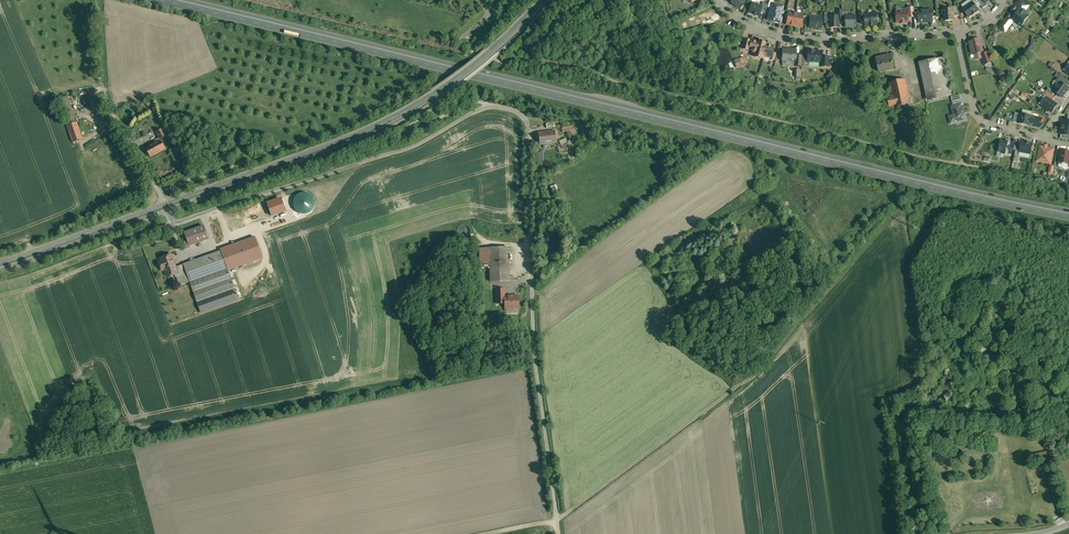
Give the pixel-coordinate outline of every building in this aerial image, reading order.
[(732,2),(739,8),(745,1),(745,0),(733,0),(732,2)] [(1005,21),(1004,20),(999,27),(1005,31),(1011,22),(1014,24),(1014,26),(1015,27),(1016,28),(1017,29),(1018,29),(1018,28),(1019,29),(1021,25),(1021,26),(1028,16),(1025,14),(1027,12),(1025,10),(1028,5),(1021,0),(1019,0),(1013,9),(1014,9),(1012,11),(1005,21)] [(769,4),(763,2),(762,6),(760,11),(765,13),(767,7),(769,4)] [(972,2),(963,8),(969,17),(972,14),(973,15),(976,12),(978,10),(976,7),(972,2)] [(755,4),(752,3),(749,12),(759,16),(760,11),(762,6),(758,5),(758,4),(756,4),(755,4)] [(773,4),(772,3),(771,8),(768,19),(780,22),(783,11),(782,11),(783,6),(773,4)] [(932,10),(924,10),(923,9),(920,9),(919,10),(918,10),(918,15),(919,21),(923,21),(924,22),(927,21),(932,21),(933,21),(932,16),(932,10)] [(953,9),(944,9),(945,20),(954,20),(953,16),(953,9)] [(907,11),(896,11),(897,22),(901,22),(901,23),(905,23),(905,22),(909,22),(908,17),(908,11),(907,11)] [(796,13),(790,12),(786,24),(794,25),(796,13)] [(803,14),(796,13),(794,25),(801,26),(803,14)] [(865,14),(864,14),(865,22),(866,25),(870,25),(874,25),(874,24),(878,24),(877,19),(878,18),(878,15),(876,14),(876,13),(865,14)] [(838,15),(830,16),(830,27),(839,27),(839,20),(839,15),(838,15)] [(847,15),(846,15),(846,16),(846,21),(846,26),(856,26),(856,15),(847,15)] [(822,18),(810,17),(809,27),(821,27),(822,23),(822,18)] [(995,38),(991,34),(987,39),(992,43),(995,38)] [(751,41),(744,39),(741,48),(749,50),(750,47),(751,41)] [(978,39),(971,40),(971,41),(970,42),(972,53),(974,53),(974,54),(981,52),(981,51),(982,51),(980,40),(979,40),(978,39)] [(774,46),(767,44),(756,41),(751,40),(751,41),(750,47),(752,47),(751,50),(752,52),(755,53),(756,52),(755,56),(763,59),(764,56),(770,57),(771,58),(772,52),(774,46)] [(796,50),(783,49),(782,60),(795,60),(796,61),(796,55),(796,50)] [(821,50),(807,50),(807,62),(820,63),(820,56),(821,50)] [(988,52),(981,55),(985,64),(991,61),(988,52)] [(802,55),(796,55),(796,61),(795,60),(794,65),(802,65),(802,55)] [(891,55),(876,58),(879,72),(894,69),(891,55)] [(820,66),(829,66),(829,56),(820,56),(820,63),(820,66)] [(944,57),(919,62),(927,100),(952,95),(944,57)] [(831,70),(828,77),(832,80),(836,73),(831,70)] [(1068,80),(1060,75),(1057,80),(1060,82),(1060,81),(1065,85),(1068,80)] [(905,79),(889,82),(892,95),(887,96),(890,108),(894,107),(895,107),(911,104),(905,79)] [(1060,82),(1053,91),(1055,92),(1062,97),(1068,87),(1065,85),(1060,81),(1060,82)] [(1053,95),(1047,91),(1044,95),(1048,98),(1052,101),(1055,96),(1053,95)] [(1048,98),(1043,106),(1051,112),(1057,104),(1052,101),(1048,98)] [(99,100),(91,101),(91,111),(100,110),(99,100)] [(949,116),(950,123),(966,119),(964,111),(963,111),(961,103),(953,105),(951,105),(953,115),(949,116)] [(70,104),(61,107),(64,115),(73,112),(70,104)] [(1040,117),(1020,113),(1018,122),(1039,127),(1040,117)] [(82,139),(77,122),(67,125),(73,142),(82,139)] [(574,126),(570,127),(567,128),(567,127),(562,128),(563,132),(567,131),(568,134),(575,132),(574,126)] [(1061,127),(1060,133),(1061,133),(1068,135),(1068,128),(1061,127)] [(162,129),(156,132),(160,139),(166,136),(168,134),(164,128),(162,129)] [(555,131),(538,132),(539,135),(536,136),(536,140),(539,139),(540,144),(556,143),(555,131)] [(1011,141),(1005,140),(1005,141),(1000,139),(997,151),(1003,152),(1002,154),(1008,155),(1008,153),(1012,154),(1013,149),(1014,143),(1013,142),(1011,142),(1011,141)] [(161,140),(146,149),(150,157),(166,149),(161,140)] [(1033,142),(1021,140),(1019,149),(1018,151),(1020,151),(1030,154),(1033,142)] [(1043,145),(1039,145),(1036,161),(1051,164),(1054,148),(1048,147),(1048,145),(1043,145)] [(1063,151),(1059,150),(1057,163),(1068,165),(1068,164),(1068,150),(1063,149),(1063,151)] [(550,186),(554,197),(560,195),(556,184),(550,186)] [(204,226),(185,233),(189,246),(208,239),(204,226)] [(509,247),(489,248),(490,282),(510,281),(509,247)] [(221,251),(184,264),(187,273),(190,281),(228,268),(221,251)] [(176,267),(171,254),(160,258),(161,261),(159,262),(162,270),(165,269),(167,274),(174,272),(176,277),(180,276),(177,266),(176,267)] [(184,264),(177,266),(180,276),(187,273),(184,264)] [(228,269),(190,283),(194,293),(232,279),(228,269)] [(239,300),(232,279),(194,293),(201,314),(239,300)] [(505,289),(496,289),(497,304),(505,303),(505,296),(505,289)] [(505,296),(505,303),(505,309),(518,308),(518,296),(505,296)] [(1049,452),(1034,453),(1035,460),(1050,459),(1049,452)]
